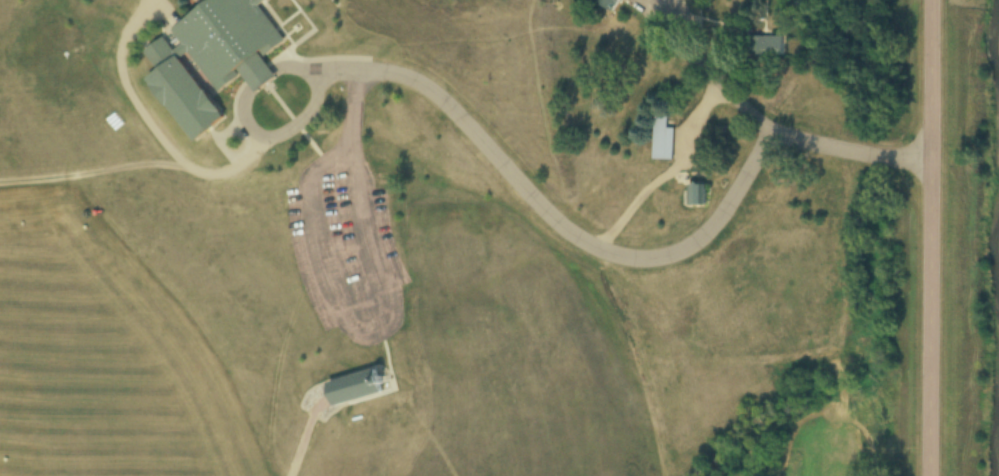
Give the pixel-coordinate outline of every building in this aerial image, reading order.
[(167,33),(178,49),(174,52),(166,41),(143,57),(156,75),(149,84),(198,149),(228,126),(182,65),(188,61),(217,100),(285,49),(256,12),(272,0),(212,0),(167,33)] [(594,11),(600,0),(625,0),(613,21),(594,11)] [(782,43),(783,60),(752,61),(751,44),(782,43)] [(674,134),(674,169),(650,169),(650,124),(666,124),(666,134),(674,134)] [(688,195),(706,195),(706,212),(688,212),(688,195)]
